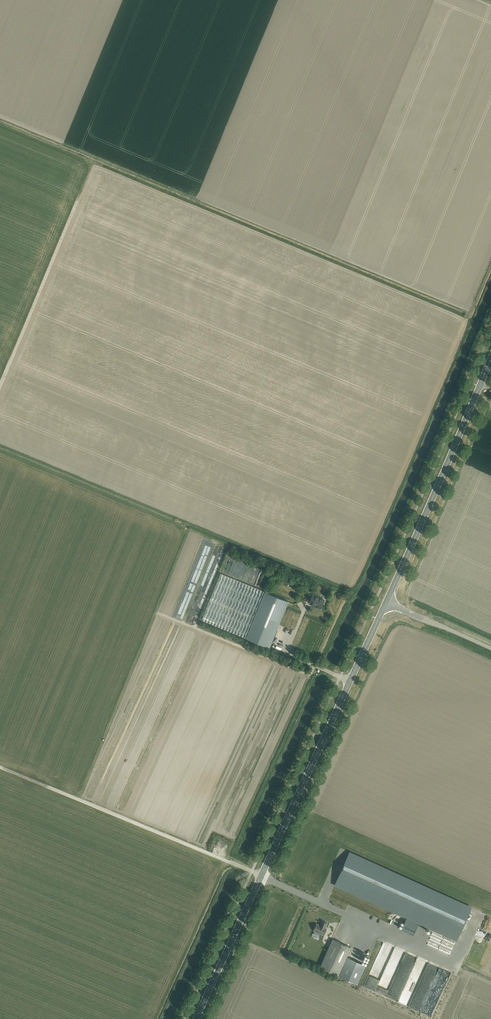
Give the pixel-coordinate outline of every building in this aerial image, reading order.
[(246,638),(265,592),(220,573),(201,620),(246,638)] [(265,592),(246,638),(269,648),(288,601),(265,592)] [(315,606),(315,607),(321,609),(324,600),(312,595),(309,602),(314,604),(313,605),(315,606)] [(335,885),(407,917),(402,929),(413,935),(419,923),(456,940),(471,908),(350,853),(335,885)] [(325,928),(328,923),(322,920),(320,925),(316,924),(313,930),(323,935),(327,928),(325,928)] [(365,938),(367,934),(355,930),(352,937),(365,943),(367,939),(365,938)] [(320,967),(338,975),(351,947),(333,939),(320,967)]
